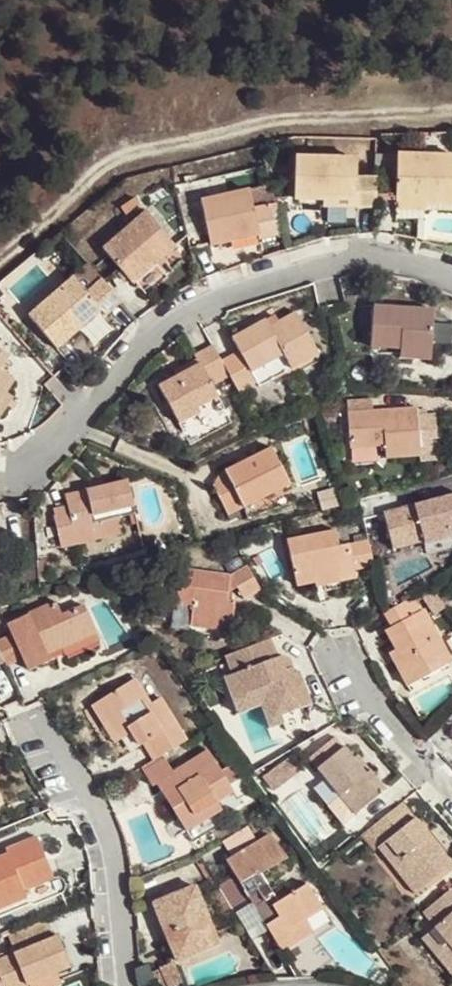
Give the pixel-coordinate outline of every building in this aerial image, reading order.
[(427,203),(451,204),(451,155),(397,154),(396,203),(427,203)] [(356,200),(376,200),(376,175),(356,175),(356,158),(295,157),(294,199),(323,199),(356,200)] [(249,189),(201,201),(211,244),(258,232),(260,238),(278,234),(271,203),(253,207),(249,189)] [(120,208),(125,215),(140,204),(134,197),(120,208)] [(146,211),(103,249),(132,283),(175,245),(146,211)] [(102,308),(107,313),(122,301),(102,278),(87,291),(74,276),(29,315),(57,348),(78,329),(102,308)] [(373,306),(370,346),(399,347),(399,357),(413,358),(413,345),(431,346),(433,310),(373,306)] [(107,313),(102,308),(78,329),(83,334),(107,313)] [(222,361),(230,375),(239,391),(256,381),(259,386),(318,352),(297,313),(279,323),(270,328),(267,322),(266,320),(232,338),(240,352),(222,361)] [(267,322),(270,328),(279,323),(276,317),(267,322)] [(222,361),(213,345),(195,356),(197,358),(180,368),(183,372),(176,376),(158,386),(179,424),(200,412),(198,407),(219,396),(213,385),(230,375),(222,361)] [(430,359),(431,346),(413,345),(413,358),(430,359)] [(9,356),(0,350),(0,369),(9,356)] [(173,372),(176,376),(183,372),(180,368),(173,372)] [(6,392),(14,380),(0,370),(0,401),(6,392)] [(6,392),(0,401),(0,417),(13,397),(6,392)] [(355,412),(347,412),(349,447),(385,444),(385,458),(421,455),(420,445),(438,444),(435,413),(432,413),(418,414),(418,409),(418,407),(375,410),(375,405),(355,403),(355,412)] [(271,446),(224,470),(213,485),(228,516),(252,503),(274,492),(291,484),(271,446)] [(53,510),(55,517),(54,517),(61,547),(78,543),(99,538),(98,532),(138,522),(128,481),(101,488),(88,491),(65,496),(68,506),(53,510)] [(87,485),(88,491),(101,488),(99,482),(87,485)] [(277,497),(274,492),(252,503),(255,508),(277,497)] [(393,549),(423,541),(424,545),(451,537),(441,496),(382,512),(393,549)] [(99,538),(78,543),(80,552),(141,537),(138,522),(98,532),(99,538)] [(286,540),(296,586),(315,582),(314,576),(353,567),(353,570),(373,565),(368,539),(339,546),(335,529),(286,540)] [(424,545),(427,554),(451,547),(451,537),(424,545)] [(261,588),(247,565),(230,575),(179,569),(175,604),(191,606),(189,626),(230,631),(234,601),(232,601),(226,600),(227,593),(233,589),(237,587),(243,599),(261,588)] [(353,567),(314,576),(315,582),(316,586),(355,577),(353,570),(353,567)] [(382,613),(390,627),(385,630),(395,649),(399,655),(391,659),(406,686),(451,662),(451,660),(424,608),(416,613),(408,598),(382,613)] [(0,642),(0,655),(3,662),(5,666),(23,658),(29,671),(49,662),(46,654),(42,645),(56,639),(60,648),(95,632),(84,606),(62,616),(55,602),(7,624),(13,636),(0,642)] [(99,639),(95,632),(60,648),(64,655),(99,639)] [(42,645),(46,654),(60,648),(56,639),(42,645)] [(278,657),(271,639),(226,656),(228,660),(220,663),(224,672),(231,669),(233,674),(225,677),(233,698),(266,686),(278,717),(282,715),(312,704),(299,671),(294,673),(292,667),(287,670),(275,664),(273,658),(278,657)] [(391,659),(399,655),(395,649),(388,653),(391,659)] [(275,664),(287,670),(292,667),(289,659),(280,656),(278,657),(273,658),(275,664)] [(143,744),(148,741),(158,758),(162,755),(184,742),(158,699),(149,704),(145,707),(140,700),(145,697),(134,679),(90,705),(101,723),(106,720),(115,735),(127,728),(138,747),(143,744)] [(278,717),(266,686),(233,698),(239,714),(261,705),(270,728),(285,723),(282,715),(278,717)] [(149,704),(145,697),(140,700),(145,707),(149,704)] [(110,738),(115,735),(106,720),(101,723),(110,738)] [(148,741),(143,744),(153,760),(158,758),(148,741)] [(355,814),(385,789),(370,770),(366,773),(353,758),(344,746),(317,768),(326,779),(339,796),(355,814)] [(153,760),(141,768),(152,786),(157,783),(162,792),(168,787),(173,796),(167,800),(185,831),(221,810),(216,801),(233,791),(208,751),(173,772),(162,755),(158,758),(153,760)] [(357,755),(353,758),(366,773),(370,770),(357,755)] [(339,796),(326,779),(317,786),(331,802),(339,796)] [(173,796),(168,787),(162,792),(167,800),(173,796)] [(451,864),(402,802),(367,830),(379,845),(376,847),(390,865),(399,858),(422,887),(451,864)] [(379,845),(367,830),(361,835),(373,850),(376,847),(379,845)] [(218,885),(235,912),(253,901),(269,928),(280,946),(295,937),(290,929),(304,920),(322,909),(306,883),(278,901),(261,873),(285,858),(269,833),(226,860),(235,874),(218,885)] [(24,891),(54,878),(36,836),(5,849),(7,853),(0,856),(0,901),(24,891)] [(414,893),(422,887),(399,858),(390,865),(414,893)] [(218,943),(194,886),(152,903),(176,960),(218,943)] [(425,911),(438,926),(450,941),(444,946),(451,955),(451,888),(425,911)] [(220,890),(211,896),(223,917),(233,911),(220,890)] [(0,901),(0,909),(27,898),(24,891),(0,901)] [(252,939),(269,928),(253,901),(235,912),(252,939)] [(47,918),(42,920),(49,937),(54,935),(47,918)] [(8,934),(16,952),(0,958),(0,985),(29,985),(28,984),(55,973),(70,967),(57,934),(54,935),(49,937),(42,920),(8,934)] [(284,952),(313,934),(304,920),(290,929),(295,937),(280,946),(284,952)] [(438,926),(425,937),(451,969),(451,955),(444,946),(450,941),(438,926)] [(288,962),(297,979),(321,978),(308,957),(288,962)] [(172,963),(161,967),(168,985),(173,985),(180,983),(172,963)] [(61,985),(55,973),(28,984),(29,985),(60,985),(61,985)]
